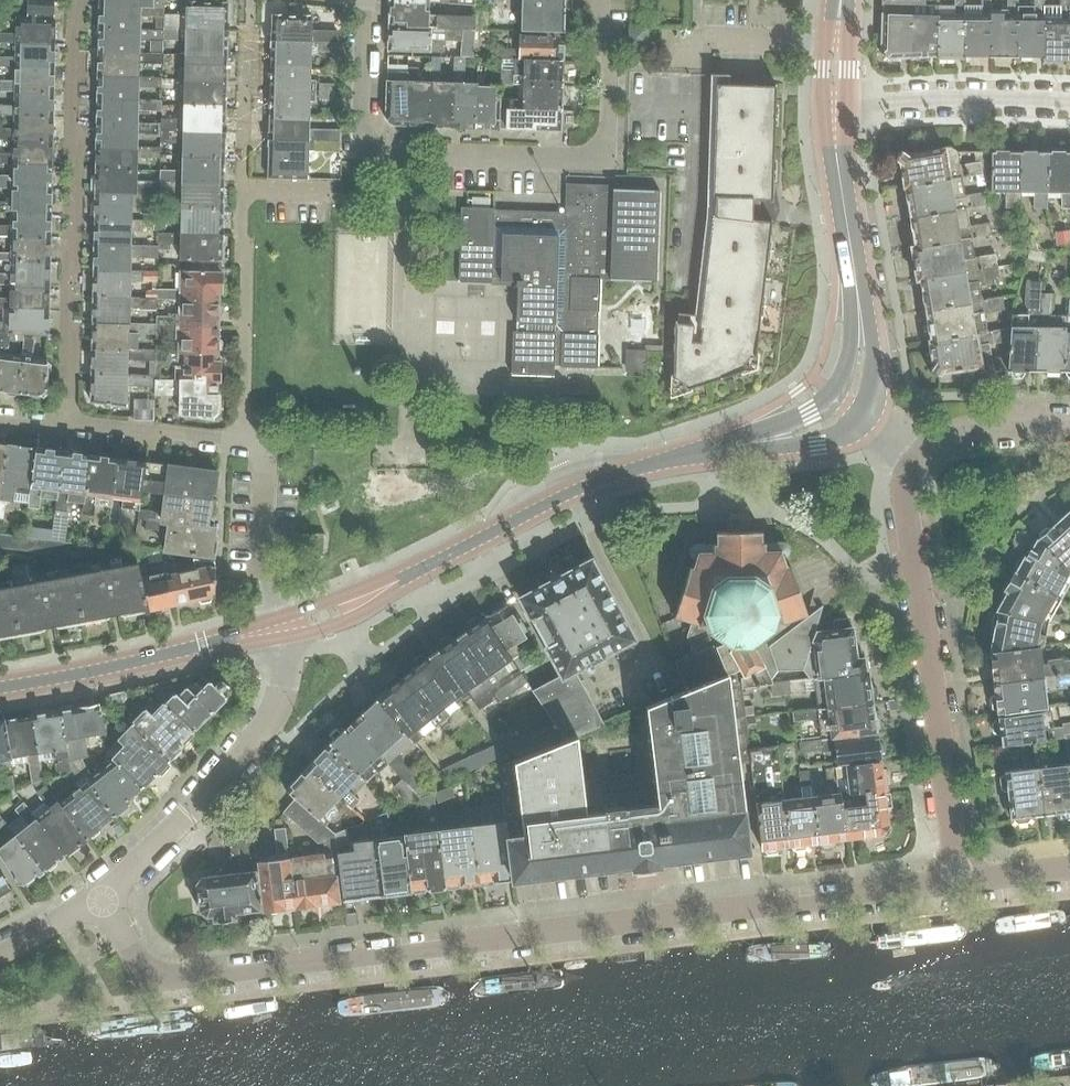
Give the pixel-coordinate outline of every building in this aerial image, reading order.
[(55,19),(54,18),(54,2),(32,0),(27,0),(26,18),(55,19)] [(565,0),(522,0),(522,31),(564,32),(564,12),(564,8),(565,8),(565,0)] [(939,6),(939,15),(937,56),(937,57),(963,57),(964,0),(955,0),(955,5),(939,5),(939,6)] [(991,9),(991,0),(981,0),(981,5),(964,5),(964,46),(964,55),(989,55),(989,46),(990,10),(991,9)] [(991,9),(990,10),(989,46),(989,55),(989,57),(1017,57),(1017,55),(1017,46),(1018,6),(1018,0),(1008,0),(1007,9),(991,9)] [(1044,9),(1044,0),(1033,0),(1033,6),(1018,6),(1017,46),(1017,55),(1042,56),(1043,47),(1043,9),(1044,9)] [(1069,12),(1069,0),(1060,0),(1060,9),(1044,9),(1043,9),(1043,47),(1042,56),(1042,58),(1069,59),(1069,57),(1069,48),(1069,12)] [(164,17),(164,28),(181,28),(181,29),(228,29),(228,23),(228,3),(227,3),(218,2),(218,3),(196,2),(188,1),(188,2),(186,2),(186,16),(177,16),(177,14),(164,14),(164,17)] [(389,25),(389,26),(400,26),(429,27),(462,29),(475,29),(475,16),(429,14),(430,2),(429,1),(429,2),(390,2),(389,20),(390,20),(390,25),(389,25)] [(165,8),(153,7),(100,5),(99,28),(141,30),(141,29),(141,16),(156,17),(164,17),(164,14),(165,8)] [(338,31),(312,30),(312,16),(311,16),(311,15),(302,15),(302,16),(282,15),(274,14),(274,15),(272,15),(272,34),(271,34),(271,40),(330,41),(337,42),(338,31)] [(910,57),(912,15),(882,14),(881,51),(880,52),(887,59),(888,58),(910,57)] [(937,56),(939,15),(912,15),(910,57),(937,56)] [(475,29),(487,30),(487,17),(475,16),(475,29)] [(15,43),(55,44),(55,19),(26,18),(16,17),(15,33),(0,33),(0,42),(15,43)] [(156,17),(155,30),(164,30),(164,28),(164,17),(156,17)] [(632,44),(646,45),(646,26),(630,25),(630,44),(632,44)] [(400,26),(389,26),(388,45),(389,45),(389,49),(388,49),(388,50),(445,52),(445,40),(431,39),(431,36),(428,36),(429,27),(400,26)] [(141,29),(141,30),(99,28),(99,51),(140,53),(140,40),(150,40),(163,40),(164,40),(164,31),(155,30),(141,29)] [(179,39),(185,39),(184,54),(227,55),(228,36),(228,29),(181,29),(181,28),(164,28),(164,30),(164,31),(164,40),(179,40),(179,39)] [(462,41),(462,29),(446,28),(445,40),(462,41)] [(501,58),(564,60),(565,60),(564,36),(553,35),(519,35),(518,51),(506,50),(506,49),(502,49),(501,48),(492,48),(491,58),(501,58)] [(150,40),(150,53),(163,54),(163,40),(150,40)] [(316,51),(330,51),(330,41),(271,40),(271,47),(271,65),(311,66),(311,52),(316,52),(316,51)] [(330,41),(330,51),(342,51),(343,42),(337,42),(330,41)] [(14,66),(14,67),(54,68),(55,44),(15,43),(15,57),(0,57),(0,66),(14,66)] [(140,63),(163,64),(163,54),(150,53),(140,53),(99,51),(98,75),(140,76),(140,63)] [(179,68),(179,80),(226,81),(227,55),(184,54),(184,68),(179,68)] [(430,81),(429,126),(430,126),(430,125),(434,125),(434,126),(452,126),(453,82),(439,81),(439,56),(431,56),(430,81)] [(476,127),(476,116),(477,82),(462,82),(463,58),(463,57),(461,57),(454,56),(453,82),(452,126),(453,125),(457,125),(457,127),(476,127)] [(560,80),(562,80),(565,61),(564,61),(564,60),(501,58),(500,84),(518,85),(562,85),(560,85),(560,83),(560,80)] [(311,66),(271,65),(270,89),(316,91),(316,80),(310,79),(311,66)] [(14,92),(54,92),(54,68),(14,67),(14,82),(0,81),(0,91),(14,92)] [(411,124),(411,125),(429,126),(430,81),(418,80),(418,67),(408,67),(408,72),(406,125),(407,125),(407,124),(411,124)] [(406,125),(408,72),(387,72),(387,80),(385,118),(392,125),(406,125)] [(163,77),(162,77),(140,76),(98,75),(98,98),(139,100),(139,86),(162,87),(163,77)] [(481,127),(499,128),(499,127),(499,124),(500,117),(500,108),(500,98),(500,86),(484,86),(484,75),(477,75),(477,82),(476,116),(476,127),(477,127),(477,125),(481,125),(481,127)] [(184,90),(183,105),(226,106),(226,81),(179,80),(178,90),(184,90)] [(319,83),(319,91),(333,91),(333,83),(319,83)] [(754,367),(772,219),(777,84),(775,83),(716,84),(712,214),(700,315),(675,312),(672,394),(754,367)] [(562,105),(562,85),(518,85),(518,99),(508,98),(508,108),(561,110),(562,109),(559,109),(559,107),(559,105),(562,105)] [(316,91),(270,89),(270,114),(310,115),(310,101),(315,101),(316,91)] [(319,91),(319,99),(333,99),(333,91),(319,91)] [(13,115),(53,116),(54,92),(14,92),(13,105),(0,105),(0,115),(13,115)] [(139,100),(98,98),(97,122),(139,123),(139,111),(161,111),(162,100),(139,100)] [(499,128),(506,128),(506,127),(506,124),(507,117),(507,108),(508,108),(508,98),(500,98),(500,108),(500,117),(499,124),(499,127),(499,128)] [(161,119),(161,130),(178,130),(178,131),(226,132),(226,125),(225,125),(226,106),(183,105),(182,119),(161,119)] [(561,130),(561,110),(508,108),(507,108),(507,117),(506,124),(506,127),(506,128),(517,128),(517,129),(538,129),(538,127),(543,127),(543,129),(561,130)] [(331,132),(322,132),(322,129),(309,129),(310,115),(270,114),(269,133),(269,139),(340,141),(340,131),(331,131),(331,132)] [(13,140),(53,140),(53,116),(13,115),(13,128),(0,128),(0,139),(13,140)] [(139,123),(97,122),(97,145),(138,146),(138,135),(159,136),(159,123),(139,123)] [(160,143),(182,144),(182,156),(225,157),(225,138),(226,138),(226,132),(178,131),(178,130),(161,130),(160,143)] [(308,179),(308,166),(309,151),(321,151),(340,152),(340,141),(269,139),(268,146),(269,145),(268,178),(308,179)] [(12,163),(52,165),(53,140),(13,140),(12,154),(0,153),(0,163),(12,163)] [(159,158),(159,155),(160,147),(138,147),(138,146),(97,145),(96,168),(137,169),(137,157),(159,158)] [(982,175),(980,163),(980,161),(960,165),(957,152),(957,151),(951,146),(907,154),(901,150),(895,159),(900,163),(904,186),(961,176),(962,179),(982,175)] [(991,152),(991,162),(991,192),(1005,192),(1005,207),(1018,207),(1019,192),(1020,192),(1020,151),(991,151),(991,152)] [(1020,151),(1020,192),(1033,192),(1033,207),(1047,207),(1047,192),(1048,192),(1048,151),(1020,151)] [(1048,151),(1048,192),(1061,192),(1061,207),(1069,207),(1069,151),(1048,151)] [(160,170),(160,181),(177,181),(177,182),(224,183),(225,157),(182,156),(181,170),(160,170)] [(4,189),(4,188),(11,188),(52,189),(52,165),(12,163),(12,179),(6,179),(6,175),(0,175),(0,189),(4,189)] [(143,181),(143,169),(137,169),(96,168),(96,192),(137,193),(160,193),(160,181),(143,181)] [(961,176),(904,186),(904,187),(906,186),(907,191),(906,195),(907,201),(909,204),(911,214),(911,216),(966,207),(987,204),(985,192),(964,195),(962,179),(961,176)] [(177,181),(160,181),(160,193),(181,193),(180,207),(224,208),(224,183),(177,182),(177,181)] [(613,185),(594,184),(594,193),(567,192),(567,183),(566,183),(565,212),(494,210),(494,208),(490,208),(472,208),(460,207),(458,282),(491,283),(492,277),(500,277),(500,280),(516,281),(515,286),(517,286),(516,323),(518,323),(518,332),(513,331),(511,375),(554,377),(554,365),(561,365),(561,367),(599,368),(602,279),(657,281),(659,190),(614,189),(614,185),(613,185)] [(11,188),(11,201),(0,201),(0,212),(11,212),(51,213),(51,205),(56,202),(56,195),(52,191),(52,189),(11,188)] [(132,220),(132,219),(133,205),(142,205),(142,204),(159,204),(159,195),(137,194),(137,193),(96,192),(95,218),(132,220)] [(472,197),(472,208),(490,208),(490,198),(472,197)] [(176,221),(175,233),(176,233),(223,234),(223,227),(223,219),(224,208),(180,207),(180,221),(176,221)] [(966,207),(911,216),(911,220),(910,223),(911,229),(914,233),(916,246),(971,237),(971,238),(992,235),(990,222),(969,226),(968,219),(966,207)] [(10,236),(51,237),(51,213),(11,212),(11,225),(0,225),(0,236),(10,236)] [(143,229),(143,219),(132,219),(132,220),(95,218),(95,244),(132,245),(132,244),(132,230),(140,230),(140,229),(143,229)] [(1055,232),(1057,251),(1069,251),(1069,239),(1069,230),(1055,232)] [(158,245),(158,250),(170,250),(170,245),(179,245),(179,259),(190,259),(211,260),(222,260),(222,241),(223,241),(223,234),(176,233),(175,233),(172,232),(158,232),(158,245)] [(10,260),(50,261),(51,237),(10,236),(10,253),(0,253),(0,260),(10,260)] [(917,279),(921,279),(997,264),(995,254),(974,257),(971,238),(971,237),(916,246),(912,247),(917,279)] [(132,244),(132,245),(95,244),(94,271),(131,271),(131,270),(131,257),(158,258),(158,250),(158,245),(132,244)] [(190,259),(190,272),(211,272),(221,273),(222,273),(222,260),(211,260),(190,259)] [(9,285),(49,286),(50,261),(10,260),(10,273),(0,273),(0,284),(9,285)] [(926,306),(926,309),(981,299),(979,282),(999,278),(997,264),(921,279),(924,293),(922,297),(923,303),(926,306)] [(131,271),(94,271),(93,296),(130,297),(131,281),(143,281),(143,270),(131,270),(131,271)] [(143,270),(143,281),(158,282),(158,271),(143,270)] [(222,277),(222,273),(221,273),(211,272),(190,272),(179,272),(178,289),(157,288),(157,297),(156,299),(178,299),(219,300),(219,299),(218,300),(219,292),(221,292),(221,287),(223,285),(223,280),(222,277)] [(9,309),(49,310),(49,286),(9,285),(9,298),(0,298),(0,309),(9,309)] [(1010,327),(1009,340),(1007,359),(1007,370),(1011,371),(1011,373),(1014,377),(1021,377),(1024,373),(1024,371),(1035,371),(1041,293),(1028,293),(1027,314),(1011,314),(1010,327)] [(1052,294),(1041,293),(1035,371),(1046,371),(1059,371),(1063,371),(1067,314),(1051,314),(1052,294)] [(157,297),(130,297),(93,296),(93,322),(130,323),(130,307),(156,307),(156,299),(157,297)] [(931,335),(931,340),(986,331),(983,312),(1004,309),(1002,297),(981,300),(981,299),(926,309),(927,312),(929,322),(927,326),(928,332),(931,335)] [(156,323),(156,325),(218,327),(218,326),(218,319),(219,300),(178,299),(178,313),(176,313),(175,316),(156,316),(156,323)] [(9,309),(9,322),(8,334),(23,334),(24,334),(48,335),(49,310),(9,309)] [(156,323),(130,323),(93,322),(92,348),(129,350),(129,349),(138,349),(138,334),(156,334),(156,325),(156,323)] [(156,325),(156,334),(156,335),(175,336),(175,339),(177,339),(177,353),(217,354),(218,354),(218,350),(221,350),(222,347),(222,342),(221,340),(218,340),(218,335),(218,328),(218,327),(156,325)] [(986,331),(931,340),(929,341),(933,365),(929,370),(939,377),(943,372),(980,366),(986,371),(993,370),(989,344),(1009,340),(1010,327),(986,331)] [(5,390),(8,394),(15,395),(18,392),(20,392),(22,353),(22,355),(8,353),(10,340),(11,334),(8,334),(0,334),(0,389),(5,390)] [(11,334),(10,340),(23,342),(24,338),(24,334),(23,334),(11,334)] [(22,353),(20,392),(39,395),(43,397),(48,393),(47,388),(47,373),(50,371),(51,364),(48,362),(48,359),(32,356),(34,340),(24,338),(23,342),(22,353)] [(645,350),(626,349),(625,370),(647,371),(647,356),(664,357),(665,346),(645,345),(645,350)] [(155,361),(155,352),(156,352),(156,350),(138,349),(129,349),(129,350),(92,348),(91,374),(128,376),(128,375),(128,374),(129,360),(155,361)] [(217,361),(217,354),(177,353),(156,352),(155,352),(155,361),(155,362),(174,363),(173,379),(217,381),(219,381),(219,376),(221,374),(221,369),(220,366),(220,362),(217,362),(217,361)] [(155,387),(155,380),(155,378),(155,376),(128,374),(128,375),(128,376),(91,374),(91,402),(127,406),(128,386),(155,387)] [(155,380),(155,387),(154,396),(181,397),(180,413),(184,414),(187,417),(192,417),(195,415),(212,417),(214,417),(218,414),(218,411),(219,411),(219,395),(217,395),(217,381),(173,379),(173,380),(155,380)] [(134,399),(133,421),(154,421),(154,400),(134,399)] [(35,458),(36,448),(33,447),(30,444),(30,443),(23,443),(19,446),(9,444),(2,501),(0,500),(0,518),(3,518),(4,506),(6,507),(7,500),(29,503),(35,458)] [(0,444),(0,500),(2,501),(9,444),(8,445),(0,444)] [(36,448),(35,458),(29,503),(29,507),(39,508),(40,497),(57,499),(64,451),(63,451),(45,449),(45,448),(36,447),(36,448)] [(90,455),(64,451),(57,499),(51,540),(65,542),(68,512),(66,512),(68,501),(84,503),(91,454),(90,455)] [(83,514),(93,515),(95,504),(111,506),(117,458),(99,456),(99,455),(91,454),(84,503),(83,514)] [(142,490),(144,473),(146,462),(126,459),(127,459),(117,458),(111,506),(109,518),(121,519),(122,508),(139,510),(140,504),(142,490)] [(210,500),(213,500),(214,492),(215,492),(217,471),(146,462),(144,473),(142,490),(164,493),(210,500)] [(140,504),(139,510),(138,519),(147,520),(147,519),(207,526),(208,515),(211,512),(212,506),(210,503),(210,500),(164,493),(161,512),(144,510),(144,505),(140,504)] [(1038,539),(1069,574),(1069,515),(1069,512),(1050,529),(1046,528),(1040,533),(1040,538),(1039,539),(1038,539)] [(761,531),(752,531),(752,517),(745,517),(745,519),(745,520),(739,520),(733,520),(733,519),(732,519),(732,518),(726,518),(726,532),(716,532),(717,543),(711,543),(695,544),(692,545),(690,547),(689,550),(689,553),(690,556),(692,558),(695,559),(693,567),(689,566),(674,616),(691,621),(687,635),(692,649),(699,647),(700,650),(674,660),(685,689),(727,671),(728,673),(739,668),(743,675),(740,676),(742,687),(772,683),(771,680),(778,671),(803,671),(809,680),(807,653),(812,641),(817,631),(812,622),(808,616),(807,614),(790,565),(786,566),(784,557),(787,556),(788,553),(789,550),(789,547),(787,544),(784,542),(781,542),(770,542),(762,542),(761,531)] [(166,531),(163,550),(213,556),(214,552),(215,549),(216,544),(215,540),(216,536),(214,536),(215,527),(207,526),(147,519),(147,520),(145,529),(166,531)] [(26,527),(25,537),(28,538),(37,539),(45,540),(51,540),(53,530),(26,527)] [(108,528),(105,547),(117,548),(119,529),(108,528)] [(319,534),(311,533),(310,554),(323,555),(325,534),(324,534),(324,533),(319,532),(319,534)] [(9,549),(10,535),(2,534),(0,548),(9,549)] [(9,549),(18,550),(19,536),(10,535),(9,549)] [(18,550),(26,551),(28,538),(25,537),(24,537),(19,536),(18,550)] [(26,551),(35,552),(37,539),(28,538),(26,551)] [(35,552),(44,553),(45,540),(37,539),(35,552)] [(1038,539),(1031,551),(1030,550),(1025,557),(1024,557),(1023,559),(1018,560),(1015,567),(1016,571),(1015,573),(1062,599),(1069,587),(1069,574),(1038,539)] [(44,553),(53,554),(54,541),(51,540),(45,540),(44,553)] [(53,554),(61,555),(63,542),(54,541),(53,554)] [(61,555),(70,556),(72,543),(63,542),(61,555)] [(79,556),(80,544),(72,543),(70,556),(74,557),(79,556)] [(87,554),(88,545),(80,544),(79,556),(87,554)] [(95,553),(96,546),(88,545),(87,554),(95,553)] [(215,565),(214,561),(193,558),(195,568),(179,572),(179,571),(176,572),(176,573),(171,574),(172,579),(168,580),(173,604),(174,604),(173,601),(178,600),(178,603),(196,599),(201,602),(201,603),(211,601),(210,600),(213,595),(215,595),(215,594),(215,565)] [(565,740),(577,735),(604,724),(575,670),(624,643),(633,638),(591,559),(562,575),(559,570),(558,571),(563,579),(558,582),(553,585),(548,576),(547,577),(549,582),(520,597),(520,598),(520,599),(521,599),(561,674),(531,690),(555,725),(559,731),(565,740)] [(117,608),(118,611),(121,611),(120,610),(129,608),(130,613),(141,610),(141,606),(145,605),(146,611),(149,611),(148,609),(147,600),(143,583),(138,561),(74,573),(83,623),(101,620),(100,615),(100,614),(109,612),(109,613),(112,613),(111,609),(117,608)] [(143,583),(147,600),(148,609),(152,609),(155,611),(163,609),(165,606),(173,604),(168,580),(172,579),(171,574),(176,573),(176,572),(174,562),(155,565),(158,580),(143,583)] [(53,620),(54,623),(56,623),(56,622),(65,620),(65,622),(66,626),(83,623),(74,573),(10,585),(19,635),(37,632),(36,626),(44,624),(45,625),(47,625),(47,621),(53,620)] [(997,610),(1069,624),(1069,622),(1054,613),(1062,599),(1015,573),(1014,573),(1006,587),(1008,591),(997,610)] [(0,632),(1,634),(2,638),(19,635),(10,585),(0,587),(0,632)] [(486,620),(485,618),(484,618),(490,628),(520,673),(532,665),(525,652),(522,654),(516,644),(527,637),(508,606),(507,605),(489,615),(490,617),(486,620)] [(817,631),(820,606),(808,616),(812,622),(817,631)] [(1039,646),(1043,645),(1048,621),(1069,625),(1069,624),(997,610),(998,611),(998,613),(994,616),(992,623),(995,627),(990,651),(1039,646)] [(456,637),(456,638),(497,698),(499,701),(527,683),(520,673),(490,628),(484,618),(482,619),(481,618),(475,616),(466,622),(467,622),(466,629),(467,630),(466,631),(465,631),(464,632),(458,636),(456,637)] [(817,631),(812,641),(807,653),(809,679),(813,678),(829,676),(866,672),(866,670),(868,667),(867,661),(864,659),(864,657),(856,658),(852,627),(850,627),(849,620),(846,618),(835,619),(833,622),(834,629),(817,631)] [(497,698),(456,638),(454,639),(453,638),(447,636),(439,642),(438,648),(439,649),(438,650),(436,651),(430,656),(430,655),(428,656),(429,657),(463,705),(470,699),(479,710),(497,698)] [(1039,646),(990,651),(991,654),(986,656),(987,669),(993,670),(994,682),(1069,673),(1069,661),(1064,661),(1061,658),(1048,660),(1046,663),(1041,664),(1039,646)] [(463,705),(429,657),(427,658),(426,657),(425,657),(420,656),(412,662),(412,668),(413,669),(403,678),(439,724),(463,705)] [(512,878),(517,878),(517,877),(522,876),(522,877),(608,867),(608,866),(619,865),(629,864),(630,868),(641,866),(641,865),(646,864),(650,864),(651,865),(662,864),(661,860),(749,850),(737,764),(750,763),(748,749),(749,749),(747,729),(745,718),(745,716),(745,713),(744,707),(742,687),(740,676),(743,675),(739,668),(728,673),(727,671),(685,689),(646,706),(657,802),(624,806),(623,804),(603,807),(602,809),(586,811),(577,735),(565,740),(555,744),(547,747),(539,750),(536,751),(532,753),(524,756),(516,759),(498,766),(502,798),(505,820),(511,867),(512,878)] [(829,676),(813,678),(809,679),(809,680),(788,682),(789,693),(815,690),(817,708),(853,704),(872,702),(871,698),(874,697),(878,694),(877,688),(872,686),(870,686),(869,682),(868,672),(829,676)] [(994,682),(996,694),(991,696),(992,709),(998,710),(998,713),(1047,707),(1044,689),(1048,688),(1048,691),(1067,688),(1067,686),(1069,685),(1069,673),(994,682)] [(210,681),(204,675),(203,676),(203,677),(197,683),(196,682),(193,685),(191,684),(179,696),(176,693),(166,703),(193,729),(206,716),(207,717),(213,711),(227,696),(226,695),(229,691),(229,692),(229,686),(223,681),(224,681),(218,681),(218,682),(215,685),(210,681)] [(384,707),(412,740),(415,744),(424,737),(439,724),(403,678),(401,679),(400,678),(394,676),(386,683),(386,689),(387,690),(377,699),(384,707)] [(161,683),(148,686),(164,702),(165,702),(166,701),(161,683)] [(127,692),(108,696),(109,702),(118,710),(128,699),(127,692)] [(402,779),(407,785),(416,777),(402,762),(404,760),(398,752),(412,740),(384,707),(377,699),(376,700),(369,699),(369,698),(361,705),(362,706),(362,712),(361,713),(362,714),(352,723),(386,761),(392,769),(402,779)] [(897,700),(888,701),(890,711),(898,710),(897,700)] [(151,715),(143,708),(131,721),(131,722),(170,760),(169,759),(171,757),(175,757),(180,752),(180,748),(180,747),(187,739),(187,738),(194,730),(193,729),(166,703),(165,702),(164,702),(157,710),(151,715)] [(865,734),(876,733),(875,728),(878,726),(877,718),(874,716),(874,712),(873,712),(872,702),(853,704),(817,708),(792,711),(793,721),(809,720),(818,720),(820,739),(833,738),(865,734)] [(68,761),(71,761),(72,760),(81,758),(83,758),(80,737),(105,733),(99,703),(79,707),(79,708),(59,711),(61,722),(68,761)] [(753,706),(744,707),(745,713),(745,716),(754,715),(753,706)] [(70,769),(68,761),(61,722),(59,711),(30,716),(39,760),(54,758),(61,758),(61,762),(57,762),(59,774),(66,772),(70,769)] [(1022,743),(1032,742),(1051,739),(1060,738),(1058,728),(1053,729),(1051,711),(1041,712),(1041,711),(998,717),(999,719),(996,720),(993,723),(992,723),(993,732),(993,731),(998,734),(1000,734),(1001,735),(1000,735),(1000,736),(1001,736),(1002,744),(1001,744),(1001,745),(1022,743)] [(28,762),(32,783),(42,779),(39,760),(30,716),(4,720),(5,731),(11,765),(28,762)] [(755,717),(745,718),(747,729),(756,728),(755,717)] [(5,731),(4,720),(0,721),(0,766),(11,765),(5,731)] [(131,722),(131,723),(117,738),(122,744),(111,757),(113,759),(134,779),(142,786),(142,787),(150,778),(151,779),(157,773),(159,775),(162,776),(171,766),(171,763),(168,761),(170,760),(131,722)] [(337,750),(366,782),(377,771),(379,769),(387,762),(392,769),(386,761),(352,723),(345,729),(345,728),(344,729),(337,728),(337,727),(329,735),(330,735),(330,742),(329,742),(337,750)] [(559,731),(551,734),(555,744),(565,740),(559,731)] [(876,734),(876,733),(865,734),(833,738),(820,739),(821,740),(798,742),(799,752),(823,749),(823,751),(834,750),(835,763),(879,757),(879,755),(881,751),(881,744),(877,741),(877,738),(876,739),(876,734)] [(551,734),(543,737),(547,747),(555,744),(551,734)] [(543,737),(535,740),(539,750),(547,747),(543,737)] [(366,782),(337,750),(329,742),(328,744),(323,739),(322,740),(317,740),(311,746),(311,752),(316,757),(307,766),(352,809),(360,801),(353,795),(366,782)] [(1051,739),(1032,742),(1033,748),(1034,748),(1043,814),(1054,813),(1054,812),(1055,812),(1056,814),(1060,818),(1069,817),(1069,780),(1068,763),(1055,765),(1051,739)] [(535,740),(528,743),(532,753),(536,751),(539,750),(535,740)] [(502,741),(490,746),(494,755),(506,750),(502,741)] [(1032,815),(1043,814),(1034,748),(1033,748),(1032,742),(1022,743),(1025,764),(1024,764),(1024,768),(1005,771),(1005,773),(1000,778),(1001,789),(1008,791),(1011,817),(1013,817),(1014,819),(1018,823),(1027,822),(1031,817),(1030,815),(1032,815)] [(528,743),(520,746),(524,756),(532,753),(528,743)] [(750,763),(761,848),(763,848),(763,851),(765,851),(768,854),(776,853),(779,849),(780,849),(780,846),(789,845),(783,792),(777,745),(749,749),(748,749),(750,763)] [(490,746),(482,750),(488,763),(496,759),(494,755),(490,746)] [(520,746),(512,749),(516,759),(524,756),(520,746)] [(482,750),(474,754),(481,767),(488,763),(482,750)] [(506,750),(494,755),(496,759),(498,764),(510,759),(506,750)] [(474,754),(467,757),(473,770),(481,767),(474,754)] [(467,757),(459,761),(465,774),(473,770),(467,757)] [(81,758),(72,760),(84,776),(84,775),(88,772),(81,758)] [(87,780),(113,814),(114,815),(116,813),(117,814),(122,814),(127,810),(128,805),(127,804),(135,798),(132,794),(142,786),(134,779),(113,759),(87,780)] [(459,761),(451,765),(457,778),(465,774),(459,761)] [(839,793),(840,792),(849,791),(849,793),(883,789),(886,789),(886,785),(889,782),(888,776),(885,773),(884,769),(880,770),(880,761),(825,768),(826,777),(837,776),(846,776),(847,787),(838,788),(839,793)] [(451,765),(443,768),(449,781),(457,778),(451,765)] [(287,788),(286,789),(295,798),(326,825),(339,811),(344,817),(352,809),(307,766),(299,775),(294,770),(288,771),(282,777),(282,783),(287,788)] [(800,790),(783,792),(789,845),(791,844),(791,848),(793,847),(796,850),(804,849),(807,846),(808,845),(808,842),(817,841),(812,789),(809,770),(799,771),(800,790)] [(78,787),(58,802),(86,836),(88,835),(89,836),(93,836),(99,832),(99,827),(99,826),(101,825),(100,824),(113,814),(87,780),(84,775),(84,776),(75,783),(78,787)] [(15,790),(13,776),(2,778),(5,793),(7,792),(7,793),(13,790),(14,790),(15,790)] [(840,792),(839,793),(838,788),(837,776),(826,777),(827,787),(812,789),(817,841),(819,841),(819,844),(821,844),(824,847),(832,846),(835,842),(836,842),(836,839),(839,839),(845,838),(840,792)] [(416,777),(407,785),(420,798),(431,793),(416,777)] [(402,779),(392,788),(407,803),(407,804),(420,799),(420,798),(407,785),(402,779)] [(43,802),(32,812),(66,853),(79,843),(80,843),(87,837),(86,836),(58,802),(44,786),(36,792),(43,802)] [(451,786),(435,792),(439,803),(455,797),(451,786)] [(849,791),(840,792),(845,838),(880,833),(881,836),(882,836),(886,835),(890,830),(890,825),(890,824),(887,825),(885,808),(892,808),(890,792),(883,793),(883,789),(849,793),(849,791)] [(433,792),(431,793),(420,798),(420,799),(422,819),(427,819),(428,829),(403,832),(404,835),(410,880),(411,891),(412,890),(415,893),(425,892),(427,889),(438,887),(438,884),(444,883),(444,887),(445,887),(438,828),(435,804),(433,792)] [(290,856),(291,856),(289,857),(295,905),(297,905),(297,906),(301,909),(311,908),(314,904),(314,903),(317,902),(316,898),(322,898),(322,899),(325,901),(334,900),(337,897),(331,850),(337,850),(335,833),(326,825),(295,798),(282,813),(317,844),(324,843),(325,851),(290,856)] [(512,878),(511,867),(505,820),(502,798),(494,799),(496,821),(471,824),(478,882),(479,882),(482,885),(491,884),(494,881),(505,879),(504,876),(511,875),(511,879),(512,878)] [(8,825),(42,869),(43,870),(44,869),(45,868),(46,868),(50,869),(56,864),(56,860),(56,859),(57,858),(58,859),(64,853),(65,854),(66,853),(32,812),(23,802),(15,809),(20,816),(8,825)] [(461,825),(438,828),(445,887),(445,886),(448,889),(458,888),(461,885),(471,883),(471,880),(477,879),(478,883),(478,882),(471,824),(470,807),(465,808),(465,813),(460,814),(461,825)] [(411,891),(410,880),(404,835),(384,837),(383,827),(389,826),(387,811),(371,818),(370,819),(372,839),(378,884),(380,895),(391,894),(391,893),(393,893),(393,894),(397,897),(406,896),(409,892),(409,891),(411,891)] [(19,883),(22,884),(22,883),(23,882),(24,883),(29,883),(34,879),(34,874),(35,872),(36,874),(42,869),(8,825),(0,815),(0,854),(18,883),(19,883)] [(262,902),(263,909),(266,908),(266,909),(270,912),(279,911),(282,907),(295,905),(289,857),(291,856),(290,856),(290,851),(288,851),(286,827),(276,828),(279,852),(275,853),(275,854),(260,856),(261,860),(257,861),(262,902)] [(259,897),(252,828),(245,829),(230,846),(231,852),(231,853),(232,853),(228,858),(229,859),(233,854),(239,859),(241,872),(222,874),(222,872),(222,869),(225,864),(224,863),(221,868),(220,868),(215,875),(202,877),(201,878),(201,879),(198,883),(198,882),(196,884),(197,887),(198,895),(198,899),(199,899),(200,907),(199,907),(200,910),(206,915),(206,916),(213,915),(214,921),(236,918),(235,912),(260,909),(259,898),(259,897)] [(378,884),(372,839),(348,842),(346,829),(335,833),(337,850),(343,899),(354,898),(361,897),(380,895),(378,884)] [(11,889),(0,871),(0,894),(11,889)] [(1049,906),(983,914),(986,936),(1052,928),(1049,906)] [(356,913),(345,914),(346,925),(357,924),(356,913)] [(957,918),(891,926),(894,947),(960,939),(957,918)] [(797,937),(731,945),(734,967),(800,959),(797,937)] [(552,967),(486,975),(489,997),(554,989),(552,967)] [(460,978),(394,986),(397,1008),(462,1000),(460,978)] [(277,1000),(211,1008),(214,1030),(279,1022),(277,1000)] [(185,1011),(119,1019),(122,1041),(187,1033),(185,1011)] [(0,1034),(0,1056),(29,1052),(26,1031),(0,1034)] [(1028,1055),(1031,1077),(1069,1072),(1069,1050),(1028,1055)] [(936,1066),(939,1085),(953,1085),(1005,1080),(1002,1058),(936,1066)] [(732,1085),(805,1085),(801,1077),(740,1085),(732,1085)]
